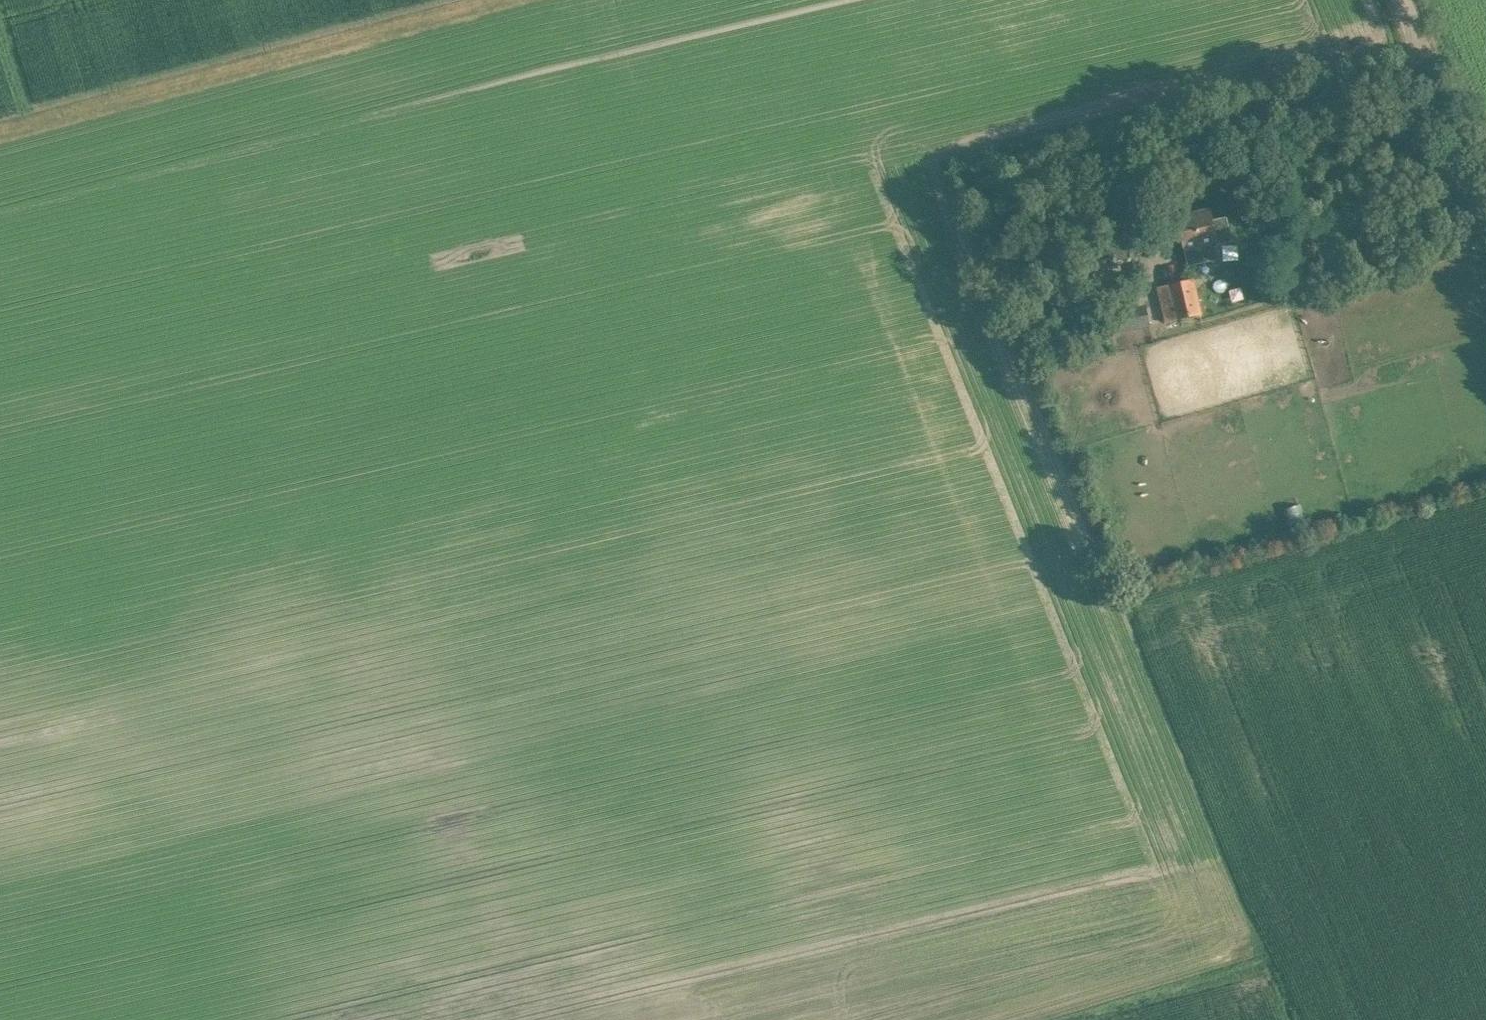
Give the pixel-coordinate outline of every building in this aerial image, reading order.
[(1227,216),(1212,220),(1209,210),(1178,217),(1185,248),(1184,249),(1188,266),(1221,259),(1218,244),(1233,241),(1227,216)] [(1171,286),(1178,318),(1200,313),(1193,281),(1171,286)] [(1144,306),(1106,315),(1100,287),(1087,290),(1094,321),(1105,318),(1109,337),(1149,327),(1144,306)]
